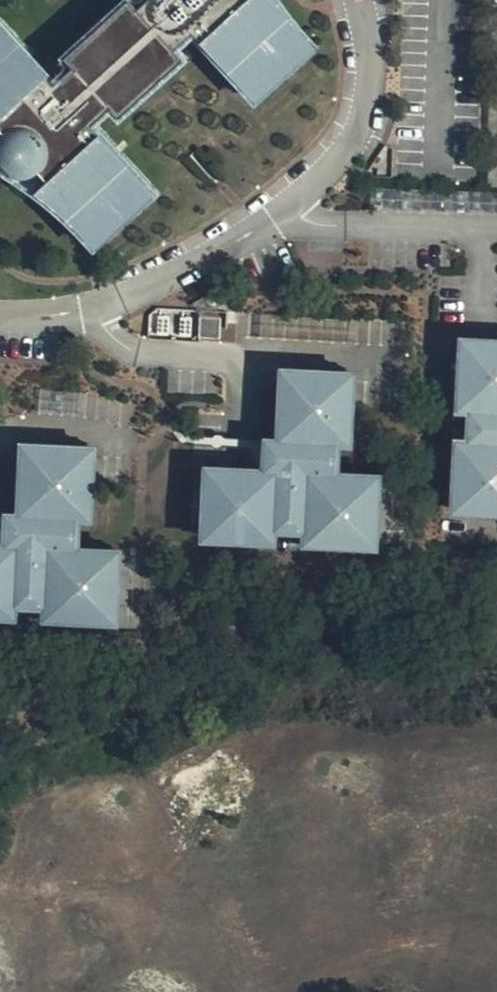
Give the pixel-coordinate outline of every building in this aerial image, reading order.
[(108,235),(157,189),(96,123),(112,109),(120,117),(184,60),(176,50),(195,33),(256,100),(305,55),(256,0),(150,0),(139,10),(132,1),(67,59),(76,69),(60,84),(0,18),(0,118),(3,120),(12,132),(10,134),(5,141),(2,154),(4,164),(8,170),(16,177),(29,180),(40,178),(48,172),(53,177),(108,235)] [(315,46),(274,0),(256,0),(305,55),(315,46)] [(42,187),(96,246),(108,235),(53,177),(42,187)] [(222,339),(223,317),(201,316),(200,338),(222,339)] [(466,339),(463,407),(475,408),(474,438),(460,439),(458,509),(496,511),(496,340),(466,339)] [(285,368),(283,439),(344,441),(356,441),(357,370),(285,368)] [(344,441),(283,439),(269,438),(268,453),(280,454),(279,470),(279,491),(344,494),(344,473),(344,441)] [(27,443),(24,514),(82,516),(96,516),(97,445),(27,443)] [(280,454),(268,453),(268,470),(279,470),(280,454)] [(382,475),(344,473),(344,494),(279,491),(279,470),(268,470),(209,468),(207,538),(277,542),(277,529),(309,530),(310,543),(380,546),(382,475)] [(82,516),(24,514),(10,513),(9,529),(21,530),(20,546),(20,556),(51,557),(52,547),(82,547),(82,516)] [(21,530),(9,529),(9,546),(20,546),(21,530)] [(82,547),(52,547),(51,557),(20,556),(20,546),(9,546),(0,545),(0,616),(17,617),(17,606),(49,607),(50,618),(119,622),(122,550),(82,547)]
